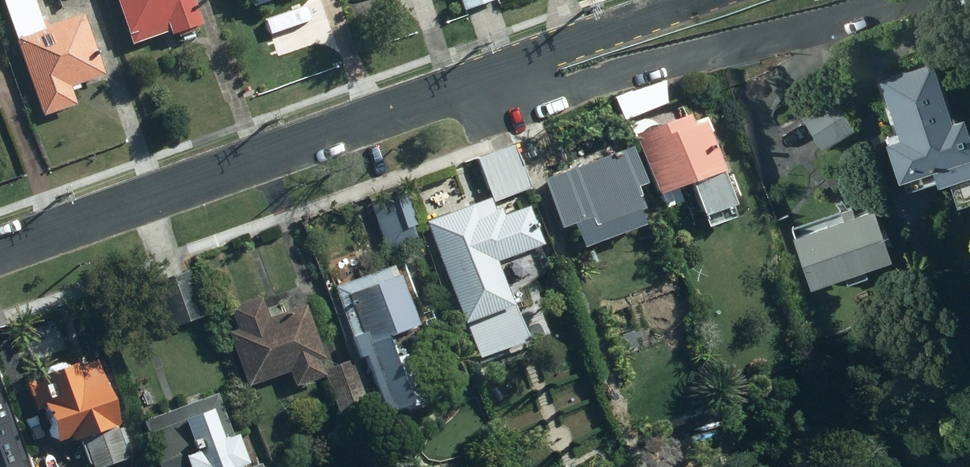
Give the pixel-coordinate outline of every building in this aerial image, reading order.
[(39,121),(75,109),(69,91),(102,80),(81,17),(41,31),(31,0),(0,0),(0,4),(39,121)] [(130,48),(167,35),(169,40),(199,29),(189,0),(113,0),(130,48)] [(252,12),(286,0),(248,0),(252,12)] [(462,13),(499,0),(458,0),(462,13)] [(932,60),(878,76),(897,128),(883,132),(900,178),(904,176),(909,188),(937,178),(938,182),(947,179),(957,206),(969,201),(969,129),(964,112),(953,117),(932,60)] [(664,79),(614,96),(622,119),(665,102),(665,91),(664,79)] [(821,148),(854,128),(836,94),(801,115),(821,148)] [(733,204),(703,116),(690,121),(687,112),(634,131),(655,192),(660,190),(665,207),(683,201),(677,184),(689,180),(701,215),(703,214),(707,225),(732,216),(729,205),(733,204)] [(525,139),(514,144),(526,177),(552,168),(539,133),(525,139)] [(495,150),(475,158),(491,201),(528,187),(512,144),(495,150)] [(629,146),(542,178),(560,225),(589,215),(597,238),(640,222),(636,210),(641,208),(632,186),(642,182),(629,146)] [(406,191),(370,203),(387,252),(417,241),(412,226),(418,224),(406,191)] [(473,203),(424,221),(461,323),(511,305),(494,260),(540,243),(527,204),(501,213),(499,207),(477,214),(473,203)] [(792,223),(811,283),(845,272),(848,281),(868,275),(865,264),(891,256),(874,205),(855,212),(852,203),(792,223)] [(388,267),(333,286),(359,358),(363,356),(383,411),(421,397),(405,352),(402,353),(397,341),(387,344),(384,335),(416,324),(398,275),(392,277),(388,267)] [(680,293),(655,302),(661,321),(687,312),(680,293)] [(236,325),(226,329),(247,386),(288,371),(293,387),(323,376),(318,360),(324,358),(303,303),(267,316),(259,296),(229,307),(236,325)] [(95,359),(77,365),(74,361),(35,375),(36,378),(24,381),(35,409),(42,407),(55,441),(69,435),(71,440),(79,438),(90,466),(101,466),(126,458),(115,427),(118,425),(95,359)] [(364,402),(350,359),(322,368),(336,411),(364,402)] [(215,392),(140,420),(145,432),(142,433),(154,466),(237,466),(236,465),(243,462),(232,433),(215,392)] [(26,451),(2,459),(4,466),(31,466),(26,451)]
